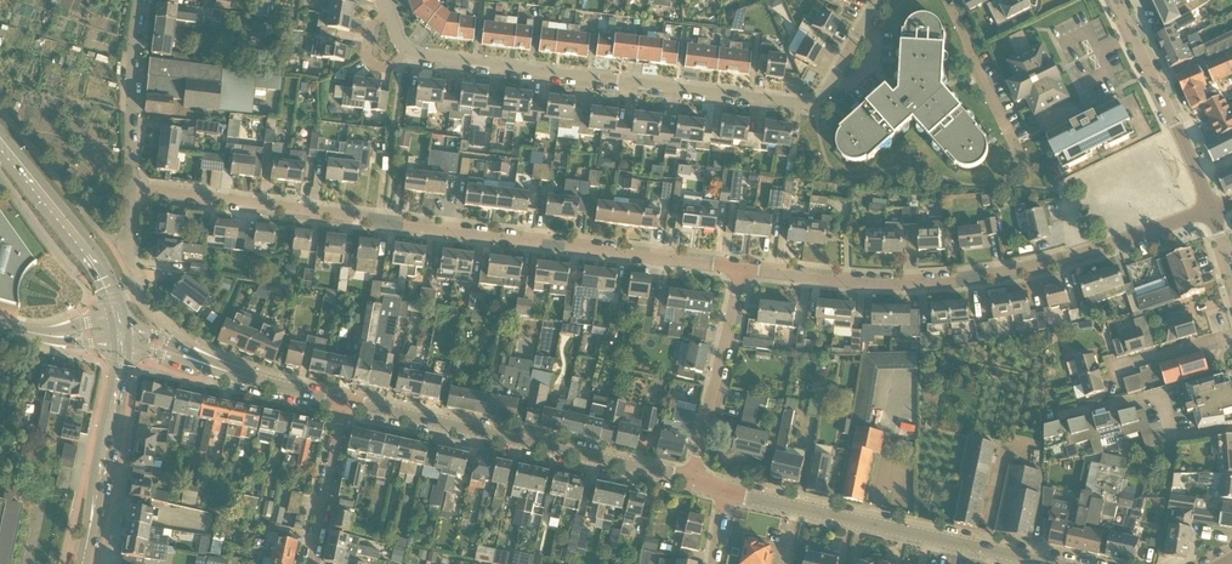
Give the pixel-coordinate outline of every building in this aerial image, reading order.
[(231,0),(217,0),(216,8),(230,10),(231,0)] [(320,13),(329,15),(351,19),(353,5),(341,3),(342,0),(322,0),(320,13)] [(413,15),(433,1),(432,0),(408,0),(413,15)] [(843,11),(846,4),(849,6),(853,0),(823,0),(843,11)] [(989,0),(969,0),(965,2),(969,10),(989,0)] [(1008,20),(1030,9),(1026,0),(998,0),(998,1),(988,6),(998,25),(1008,20)] [(1192,14),(1191,13),(1213,0),(1152,0),(1165,29),(1166,29),(1192,14)] [(427,26),(441,8),(433,1),(413,15),(418,19),(427,26)] [(231,9),(243,10),(244,4),(232,2),(231,9)] [(158,5),(157,18),(157,19),(175,20),(176,20),(183,22),(184,22),(184,23),(202,25),(203,16),(197,15),(177,12),(177,8),(158,5)] [(450,16),(441,8),(427,26),(441,37),(450,16)] [(457,39),(461,10),(454,9),(453,16),(450,16),(441,37),(457,39)] [(461,10),(457,39),(473,41),(476,19),(466,18),(467,10),(461,10)] [(569,12),(561,10),(560,18),(568,19),(569,12)] [(798,28),(808,34),(825,43),(828,36),(831,38),(840,22),(820,11),(814,22),(805,17),(798,28)] [(337,30),(349,32),(351,19),(329,15),(320,13),(318,27),(321,28),(319,35),(319,36),(336,38),(337,30)] [(1197,23),(1192,14),(1166,29),(1167,31),(1156,36),(1165,55),(1183,46),(1181,43),(1177,33),(1197,23)] [(940,23),(937,20),(934,18),(931,17),(927,16),(924,15),(920,16),(917,17),(913,19),(911,21),(908,24),(907,27),(905,31),(903,31),(900,92),(895,97),(887,87),(840,129),(842,130),(840,133),(838,137),(837,140),(837,144),(838,148),(839,151),(841,154),(843,157),(846,160),(849,161),(853,162),(857,162),(861,162),(864,161),(867,159),(869,160),(914,120),(955,165),(956,164),(960,166),(963,168),(967,168),(970,169),(974,168),(977,167),(981,165),(983,162),(986,159),(987,156),(988,152),(989,149),(988,145),(987,142),(985,138),(987,137),(943,88),(946,34),(944,33),(943,29),(942,26),(940,23)] [(498,47),(501,17),(495,16),(494,23),(484,22),(481,45),(498,47)] [(514,49),(516,26),(507,25),(508,18),(501,17),(498,47),(514,49)] [(174,32),(175,20),(157,19),(157,18),(152,54),(171,57),(174,32)] [(267,32),(281,33),(282,19),(269,18),(267,32)] [(516,26),(514,49),(530,51),(534,21),(527,20),(526,27),(516,26)] [(755,22),(744,21),(743,31),(754,32),(755,22)] [(555,54),(558,31),(548,30),(549,23),(542,22),(539,52),(555,54)] [(571,56),(574,26),(568,25),(567,32),(558,31),(555,54),(571,56)] [(574,26),(571,56),(587,58),(590,35),(580,34),(581,27),(574,26)] [(611,58),(615,28),(610,28),(609,35),(599,34),(596,56),(611,58)] [(636,61),(639,39),(626,37),(621,37),(622,29),(615,28),(611,58),(623,60),(636,61)] [(252,32),(251,44),(272,47),(274,35),(252,32)] [(1061,103),(1069,99),(1061,82),(1061,81),(1052,63),(1043,46),(1033,51),(1023,32),(1010,39),(1020,58),(1010,63),(1019,80),(1009,85),(1018,103),(1026,99),(1027,101),(1028,100),(1036,115),(1043,112),(1054,106),(1061,103)] [(1204,46),(1193,51),(1196,58),(1206,54),(1209,62),(1205,64),(1213,83),(1231,75),(1231,33),(1204,46)] [(319,36),(319,35),(315,34),(311,57),(344,62),(346,48),(334,46),(336,38),(319,36)] [(649,63),(651,63),(660,64),(663,34),(657,34),(657,41),(652,40),(639,39),(636,61),(649,63)] [(663,34),(660,64),(676,66),(679,44),(669,43),(670,35),(663,34)] [(821,50),(825,43),(808,34),(805,41),(804,40),(795,56),(815,67),(824,51),(821,50)] [(701,69),(704,40),(698,39),(697,46),(687,45),(684,67),(701,69)] [(717,71),(719,49),(710,48),(711,40),(704,40),(701,69),(717,71)] [(733,73),(736,43),(730,43),(729,50),(719,49),(717,71),(733,73)] [(736,43),(733,73),(749,75),(752,53),(742,51),(742,44),(736,43)] [(1196,58),(1193,51),(1190,43),(1183,46),(1165,55),(1171,69),(1196,58)] [(762,44),(758,73),(766,74),(765,77),(783,79),(786,57),(777,56),(778,53),(773,45),(762,44)] [(150,59),(150,62),(148,78),(221,87),(223,68),(150,59)] [(252,114),(255,89),(281,92),(282,78),(256,75),(256,72),(223,68),(221,87),(218,111),(231,112),(252,114)] [(1186,95),(1204,87),(1207,86),(1198,68),(1178,77),(1186,95)] [(218,111),(221,87),(148,78),(146,97),(148,97),(172,101),(184,102),(184,108),(196,109),(196,113),(206,114),(206,110),(218,111)] [(365,103),(367,81),(354,79),(352,91),(344,90),(342,107),(356,108),(357,102),(365,103)] [(421,103),(429,104),(432,82),(418,80),(417,90),(408,88),(406,107),(421,109),(421,103)] [(371,112),(372,110),(386,112),(388,93),(380,92),(381,83),(367,81),(365,103),(364,111),(371,112)] [(436,114),(436,111),(450,113),(453,93),(444,92),(445,84),(432,82),(429,104),(428,113),(436,114)] [(464,115),(472,116),(475,87),(462,86),(461,94),(453,93),(450,113),(449,120),(459,121),(464,115)] [(479,117),(493,118),(496,98),(488,97),(489,89),(475,87),(472,116),(473,109),(480,110),(479,117)] [(1225,102),(1223,98),(1226,97),(1221,87),(1206,92),(1204,87),(1186,95),(1192,110),(1203,105),(1206,112),(1225,102)] [(493,118),(507,120),(507,124),(515,124),(519,93),(505,91),(504,99),(496,98),(493,118)] [(523,122),(537,124),(539,104),(531,103),(532,94),(519,93),(515,124),(516,114),(524,115),(523,122)] [(539,104),(537,124),(551,125),(552,119),(559,120),(562,98),(548,96),(547,105),(539,104)] [(171,115),(172,101),(148,97),(146,113),(171,115)] [(572,128),(580,129),(581,119),(582,119),(583,113),(574,112),(575,100),(562,98),(559,120),(558,129),(571,131),(572,128)] [(1134,133),(1132,130),(1118,102),(1101,110),(1118,144),(1130,138),(1129,135),(1134,133)] [(1231,115),(1225,102),(1206,112),(1220,138),(1220,139),(1231,133),(1231,115)] [(1065,110),(1061,103),(1054,106),(1081,163),(1093,157),(1091,154),(1098,150),(1078,109),(1074,105),(1065,110)] [(333,104),(327,108),(331,114),(338,110),(333,104)] [(1049,136),(1047,137),(1051,146),(1050,146),(1057,160),(1058,160),(1062,168),(1067,166),(1068,169),(1081,163),(1054,106),(1043,112),(1047,119),(1041,121),(1049,136)] [(594,131),(602,132),(604,110),(591,108),(590,120),(582,119),(581,119),(580,129),(579,135),(593,137),(594,131)] [(1118,144),(1101,110),(1087,117),(1078,109),(1098,150),(1104,147),(1106,150),(1118,144)] [(601,138),(623,141),(625,121),(617,120),(618,112),(604,110),(602,132),(601,138)] [(625,121),(623,141),(636,142),(635,145),(644,146),(648,115),(634,114),(633,122),(625,121)] [(653,144),(666,146),(668,126),(660,125),(661,117),(648,115),(644,146),(652,147),(653,144)] [(733,141),(735,119),(722,118),(720,130),(712,129),(711,135),(710,145),(732,148),(733,141)] [(228,137),(240,138),(241,120),(230,119),(228,137)] [(668,126),(666,146),(667,146),(666,152),(673,153),(677,150),(687,152),(688,142),(691,120),(678,119),(677,127),(668,126)] [(753,150),(755,134),(747,133),(749,121),(735,119),(733,141),(741,142),(740,149),(753,150)] [(710,145),(711,135),(703,134),(705,122),(691,120),(688,142),(696,143),(696,150),(710,151),(710,145)] [(188,129),(187,137),(196,138),(196,133),(219,136),(220,125),(197,122),(196,128),(188,129)] [(776,146),(779,125),(765,123),(764,135),(755,134),(753,150),(768,152),(768,145),(776,146)] [(775,156),(788,158),(788,161),(796,162),(799,139),(791,138),(792,126),(779,125),(776,146),(775,156)] [(160,149),(178,151),(180,131),(163,129),(160,149)] [(266,130),(265,143),(273,144),(274,131),(266,130)] [(475,131),(473,145),(486,147),(488,133),(475,131)] [(408,148),(410,135),(401,133),(399,146),(408,148)] [(1220,139),(1220,138),(1205,146),(1214,163),(1231,153),(1231,133),(1220,139)] [(318,151),(319,138),(319,136),(312,135),(310,150),(318,151)] [(318,151),(325,152),(326,139),(319,138),(318,151)] [(344,162),(342,183),(357,185),(359,168),(367,170),(371,145),(354,142),(352,152),(360,153),(359,164),(344,162)] [(281,162),(283,151),(283,145),(273,144),(271,160),(274,161),(272,180),(287,182),(289,163),(288,162),(281,162)] [(234,157),(233,157),(231,175),(260,179),(264,149),(235,145),(234,157)] [(177,161),(178,151),(160,149),(157,170),(177,173),(179,161),(177,161)] [(306,154),(305,154),(305,150),(298,149),(298,153),(290,152),(288,162),(289,163),(287,182),(302,184),(306,154)] [(428,174),(425,193),(446,196),(449,173),(457,174),(459,155),(430,151),(427,174),(428,174)] [(344,162),(345,155),(327,153),(326,161),(329,161),(326,180),(342,183),(344,162)] [(212,171),(214,155),(203,154),(201,170),(212,171)] [(214,155),(212,171),(223,172),(225,157),(214,155)] [(428,174),(427,174),(414,172),(415,158),(409,158),(405,191),(425,193),(428,174)] [(462,159),(460,174),(468,175),(470,160),(462,159)] [(483,172),(484,164),(477,163),(476,171),(483,172)] [(501,174),(502,164),(495,163),(494,173),(501,174)] [(540,180),(542,166),(534,164),(532,179),(540,180)] [(540,180),(548,181),(550,167),(542,166),(540,180)] [(1216,175),(1225,193),(1231,190),(1231,167),(1216,175)] [(724,171),(721,189),(720,201),(729,202),(731,186),(733,172),(724,171)] [(598,187),(600,173),(592,172),(590,186),(598,187)] [(731,186),(729,202),(731,203),(730,209),(738,210),(742,174),(733,172),(731,186)] [(750,174),(749,181),(758,182),(758,174),(750,174)] [(683,183),(682,183),(682,177),(677,176),(677,182),(675,182),(673,201),(680,202),(683,183)] [(785,193),(782,210),(790,211),(793,183),(785,182),(784,193),(785,193)] [(663,184),(661,199),(670,200),(672,185),(663,184)] [(481,208),(483,188),(467,186),(465,205),(481,208)] [(496,209),(498,190),(483,188),(481,208),(496,209)] [(511,211),(514,192),(498,190),(496,209),(511,211)] [(580,192),(564,191),(564,198),(561,218),(577,220),(579,200),(580,192)] [(514,192),(511,211),(527,213),(529,194),(514,192)] [(785,193),(784,193),(771,192),(768,208),(782,210),(785,193)] [(561,218),(564,198),(548,196),(545,216),(561,218)] [(827,199),(811,197),(810,204),(826,206),(827,199)] [(657,230),(660,210),(660,203),(645,201),(644,208),(641,228),(657,230)] [(709,201),(707,210),(701,209),(698,229),(714,231),(717,211),(718,203),(709,201)] [(1051,227),(1045,201),(1026,205),(1032,231),(1028,231),(1031,242),(1050,238),(1048,228),(1051,227)] [(611,224),(613,204),(597,202),(595,222),(611,224)] [(626,226),(628,206),(613,204),(611,224),(626,226)] [(886,214),(887,206),(871,204),(870,211),(886,214)] [(641,228),(644,208),(628,206),(626,226),(641,228)] [(698,229),(701,209),(685,207),(682,227),(698,229)] [(754,216),(755,209),(746,208),(746,215),(737,214),(734,234),(751,236),(754,216)] [(910,209),(911,225),(919,225),(918,208),(910,209)] [(903,209),(903,224),(904,226),(911,225),(910,209),(903,209)] [(808,223),(809,215),(791,213),(790,220),(787,241),(805,244),(808,223)] [(19,307),(19,308),(20,308),(19,302),(18,299),(18,295),(18,292),(19,289),(20,286),(21,283),(22,280),(24,277),(25,274),(27,272),(29,269),(32,267),(36,264),(36,263),(35,263),(0,214),(0,302),(19,307)] [(176,218),(158,216),(156,235),(174,237),(176,224),(183,225),(184,218),(176,216),(176,218)] [(771,218),(754,216),(751,236),(769,238),(771,218)] [(823,246),(825,228),(830,229),(832,218),(822,216),(821,224),(808,223),(805,244),(823,246)] [(202,235),(207,236),(208,236),(210,220),(202,219),(200,235),(202,235)] [(978,223),(979,228),(959,231),(951,232),(952,241),(961,240),(962,249),(983,246),(981,234),(988,233),(989,236),(998,235),(996,219),(986,220),(986,221),(978,223)] [(244,251),(246,234),(237,233),(238,224),(216,221),(214,237),(237,240),(236,250),(244,251)] [(904,226),(903,224),(886,224),(886,232),(885,232),(885,253),(903,254),(904,233),(904,226)] [(246,234),(244,251),(254,253),(255,242),(273,244),(275,229),(257,226),(255,235),(246,234)] [(939,230),(919,230),(919,252),(946,251),(944,230),(940,230),(939,230)] [(312,234),(295,232),(292,257),(300,258),(301,251),(309,252),(312,234)] [(867,253),(885,253),(885,232),(868,232),(867,253)] [(346,238),(327,236),(324,263),(342,265),(346,238)] [(374,275),(374,271),(378,242),(360,240),(358,259),(356,272),(374,275)] [(204,247),(201,247),(159,242),(158,251),(155,253),(154,257),(157,259),(157,260),(180,263),(181,253),(203,256),(204,247)] [(407,277),(411,247),(395,245),(393,265),(400,266),(398,285),(382,283),(380,296),(384,296),(384,299),(404,302),(404,294),(405,286),(407,277)] [(414,278),(416,268),(423,269),(426,249),(411,247),(407,277),(414,278)] [(455,273),(458,252),(443,250),(441,271),(455,273)] [(1158,262),(1167,287),(1137,298),(1142,313),(1145,312),(1168,304),(1169,308),(1176,307),(1174,301),(1181,299),(1181,300),(1205,291),(1191,250),(1158,262)] [(470,283),(471,275),(474,254),(458,252),(455,273),(454,281),(470,283)] [(503,279),(506,259),(490,257),(488,269),(481,268),(479,284),(502,287),(503,279)] [(506,259),(503,279),(510,280),(509,288),(518,289),(522,261),(506,259)] [(376,261),(375,274),(383,275),(385,262),(376,261)] [(550,285),(553,265),(537,263),(533,291),(541,292),(542,284),(550,285)] [(208,266),(201,265),(191,264),(190,273),(206,275),(208,266)] [(295,277),(296,266),(286,265),(284,276),(295,277)] [(553,265),(550,285),(567,287),(569,267),(553,265)] [(346,294),(349,269),(341,268),(338,293),(346,294)] [(1107,300),(1118,296),(1126,293),(1124,286),(1118,268),(1099,275),(1107,300)] [(598,291),(600,271),(584,269),(582,289),(598,291)] [(312,282),(313,283),(315,271),(305,270),(303,281),(307,282),(312,282)] [(600,271),(598,291),(614,293),(616,272),(600,271)] [(650,277),(631,275),(628,296),(638,298),(637,306),(639,306),(638,312),(645,313),(647,300),(650,277)] [(1088,306),(1107,300),(1099,275),(1080,281),(1085,297),(1088,306)] [(182,304),(186,297),(202,307),(209,296),(184,279),(172,297),(173,297),(173,296),(181,302),(181,303),(182,304)] [(275,293),(277,288),(262,281),(256,295),(266,300),(270,291),(275,293)] [(382,283),(372,282),(370,298),(380,300),(380,296),(382,283)] [(1070,309),(1069,303),(1065,285),(1046,290),(1050,308),(1061,305),(1063,311),(1070,309)] [(282,297),(292,298),(294,288),(284,287),(282,297)] [(427,305),(429,290),(421,290),(420,301),(421,301),(420,304),(425,304),(425,305),(427,305)] [(429,290),(427,305),(435,305),(436,291),(429,290)] [(686,311),(688,293),(669,291),(667,308),(666,309),(676,311),(674,324),(670,323),(668,337),(681,339),(685,310),(686,311)] [(569,321),(572,305),(574,293),(566,292),(563,320),(565,320),(569,321)] [(476,309),(476,304),(478,294),(470,293),(468,308),(476,309)] [(688,293),(686,311),(700,313),(698,326),(693,326),(691,340),(705,342),(709,314),(710,314),(712,297),(688,293)] [(1036,311),(1030,311),(1027,293),(1009,296),(1013,317),(1023,315),(1024,321),(1037,319),(1040,330),(1047,329),(1043,313),(1037,314),(1036,311)] [(1142,313),(1137,298),(1136,298),(1135,293),(1127,296),(1133,314),(1134,313),(1134,314),(1142,313)] [(995,320),(996,320),(1013,317),(1009,296),(992,299),(995,319),(995,320)] [(392,358),(391,358),(392,351),(398,318),(406,320),(408,311),(409,302),(404,302),(384,299),(384,300),(383,300),(382,305),(374,348),(371,364),(367,385),(388,390),(393,369),(390,369),(392,358)] [(522,318),(524,300),(518,299),(516,317),(522,318)] [(523,318),(523,316),(530,317),(532,301),(524,300),(522,318),(523,318)] [(834,328),(838,304),(819,302),(817,319),(818,319),(817,326),(834,328)] [(950,304),(952,325),(970,323),(968,302),(950,304)] [(382,305),(365,303),(358,343),(362,344),(362,345),(367,346),(367,355),(364,365),(358,363),(354,382),(353,384),(362,386),(362,385),(367,385),(371,364),(374,348),(382,305)] [(776,326),(779,305),(762,303),(760,324),(776,326)] [(834,328),(845,329),(852,330),(853,323),(854,323),(856,306),(838,304),(834,328)] [(934,326),(952,325),(950,304),(932,305),(934,326)] [(569,321),(577,322),(579,307),(572,305),(569,321)] [(779,305),(776,326),(793,328),(796,307),(779,305)] [(892,326),(892,307),(873,306),(873,326),(873,330),(863,329),(862,342),(872,343),(873,336),(881,337),(882,326),(892,326)] [(892,307),(892,326),(902,326),(901,337),(910,338),(910,327),(911,308),(892,307)] [(1188,309),(1178,312),(1176,307),(1169,308),(1175,326),(1170,328),(1167,343),(1198,334),(1192,316),(1190,317),(1188,309)] [(1086,308),(1079,310),(1082,323),(1096,321),(1092,310),(1087,312),(1086,308)] [(1072,325),(1078,324),(1082,323),(1079,310),(1072,312),(1072,313),(1070,314),(1072,325)] [(233,346),(245,313),(239,311),(233,325),(227,322),(219,341),(221,341),(220,343),(227,345),(227,344),(233,346)] [(1145,312),(1142,313),(1134,314),(1136,320),(1134,320),(1138,332),(1123,336),(1129,355),(1141,351),(1141,349),(1144,348),(1144,350),(1148,349),(1147,347),(1153,345),(1154,347),(1155,347),(1145,312)] [(246,353),(254,333),(247,331),(253,316),(245,313),(233,346),(239,348),(240,351),(246,353)] [(610,330),(616,331),(618,315),(611,315),(610,330)] [(644,318),(642,334),(651,335),(652,319),(644,318)] [(995,319),(989,320),(989,323),(990,323),(993,338),(999,337),(996,320),(995,320),(995,319)] [(260,357),(273,324),(266,322),(260,335),(254,333),(246,353),(252,356),(254,355),(260,357)] [(989,323),(983,324),(986,340),(992,339),(993,339),(993,338),(990,323),(989,323)] [(285,333),(278,331),(280,327),(273,324),(260,357),(265,359),(265,361),(271,363),(272,362),(274,362),(281,344),(287,346),(289,336),(284,335),(285,333)] [(332,335),(334,326),(328,324),(326,334),(332,335)] [(978,342),(986,340),(983,324),(975,325),(978,342)] [(580,334),(580,328),(564,326),(563,332),(580,334)] [(347,339),(346,339),(348,330),(341,329),(339,338),(337,350),(338,351),(337,358),(328,356),(324,375),(326,376),(326,375),(340,379),(344,360),(345,353),(347,339)] [(862,342),(863,329),(863,330),(853,329),(852,332),(855,332),(854,339),(853,339),(852,354),(861,354),(862,342)] [(609,331),(607,342),(615,344),(618,333),(609,331)] [(313,355),(316,338),(308,336),(306,345),(298,343),(298,345),(290,343),(285,365),(287,366),(287,368),(293,370),(294,367),(301,369),(302,364),(310,366),(313,355)] [(327,341),(325,340),(316,338),(313,355),(310,366),(309,372),(324,375),(328,356),(326,355),(327,352),(325,352),(327,341)] [(362,345),(360,354),(350,352),(353,341),(347,339),(345,353),(344,360),(340,379),(345,380),(344,382),(347,384),(350,385),(353,384),(354,382),(358,363),(364,365),(367,355),(367,346),(362,345)] [(804,355),(806,340),(798,339),(797,348),(796,354),(804,355)] [(1113,341),(1117,356),(1126,354),(1121,339),(1113,341)] [(774,342),(770,342),(758,340),(757,349),(773,351),(774,342)] [(813,355),(815,342),(806,340),(804,355),(813,355)] [(708,349),(691,345),(685,368),(679,367),(677,377),(693,380),(695,371),(702,373),(708,349)] [(412,364),(413,361),(415,356),(416,348),(410,347),(405,359),(405,362),(403,372),(399,371),(395,392),(396,394),(400,395),(402,394),(405,395),(405,396),(406,396),(406,395),(412,364)] [(772,354),(757,352),(756,358),(771,360),(772,354)] [(849,446),(854,447),(843,499),(863,503),(874,452),(881,454),(885,434),(869,431),(879,371),(918,370),(917,353),(864,354),(855,417),(854,421),(852,431),(851,436),(849,446)] [(1166,385),(1209,372),(1203,353),(1160,366),(1166,385)] [(525,425),(540,428),(544,409),(545,409),(549,388),(552,376),(557,359),(535,356),(534,363),(533,363),(530,379),(526,402),(526,403),(529,405),(525,425)] [(1081,379),(1101,373),(1098,366),(1097,366),(1094,356),(1075,361),(1081,379)] [(530,379),(533,363),(510,359),(508,368),(507,368),(505,377),(501,377),(495,406),(497,407),(495,418),(496,418),(521,424),(524,412),(526,403),(526,402),(530,379)] [(420,365),(412,364),(406,395),(412,396),(413,398),(418,399),(420,397),(421,398),(425,376),(418,375),(420,365)] [(505,377),(507,368),(500,366),(498,376),(494,375),(491,388),(493,389),(491,396),(487,396),(483,415),(495,418),(497,407),(495,406),(501,377),(505,377)] [(59,372),(55,371),(44,368),(39,390),(47,392),(44,402),(46,403),(44,414),(50,415),(50,413),(59,372)] [(70,397),(75,373),(65,371),(65,373),(59,372),(50,413),(58,415),(62,396),(70,397)] [(75,373),(70,397),(80,399),(77,411),(87,413),(90,397),(89,396),(93,379),(86,377),(86,375),(75,373)] [(1101,373),(1081,379),(1086,397),(1105,392),(1101,381),(1103,381),(1101,373)] [(1133,377),(1137,392),(1146,389),(1142,374),(1133,377)] [(1231,385),(1229,374),(1187,386),(1191,403),(1194,402),(1194,405),(1187,407),(1188,414),(1196,411),(1197,414),(1195,415),(1199,429),(1231,424),(1231,385)] [(448,381),(428,377),(425,376),(421,398),(443,402),(448,381)] [(1128,394),(1137,392),(1133,377),(1124,379),(1128,394)] [(582,438),(586,418),(583,418),(585,411),(584,410),(585,405),(574,402),(577,399),(580,386),(571,383),(568,398),(567,401),(564,413),(560,433),(582,438)] [(155,416),(161,390),(156,388),(156,387),(150,386),(150,385),(143,384),(142,390),(144,391),(141,404),(149,406),(148,414),(141,413),(139,423),(151,425),(153,425),(154,422),(155,416)] [(487,396),(474,394),(450,389),(446,408),(482,415),(483,415),(487,396)] [(173,411),(177,393),(161,390),(155,416),(154,422),(161,423),(162,417),(164,409),(173,411)] [(186,417),(191,396),(177,393),(173,411),(169,426),(168,434),(177,436),(181,416),(186,417)] [(750,394),(748,403),(760,406),(767,408),(770,398),(750,394)] [(202,407),(204,399),(191,396),(186,417),(183,432),(190,434),(193,418),(199,419),(202,407)] [(553,411),(545,409),(544,409),(540,428),(560,433),(564,413),(567,401),(568,398),(560,396),(557,410),(553,409),(553,411)] [(599,441),(608,400),(594,397),(591,413),(595,414),(593,420),(586,418),(582,438),(599,441)] [(218,402),(212,400),(204,399),(202,407),(199,419),(206,420),(202,439),(199,452),(207,454),(210,441),(212,432),(211,432),(218,402)] [(623,427),(621,426),(627,404),(608,400),(599,441),(636,450),(640,431),(627,428),(627,425),(624,424),(623,427)] [(798,416),(795,415),(797,402),(788,400),(777,454),(772,477),(800,484),(807,453),(787,449),(792,429),(795,430),(798,416)] [(820,402),(814,401),(811,400),(810,406),(808,415),(817,418),(820,402)] [(228,425),(232,405),(218,402),(211,432),(212,432),(219,433),(221,423),(228,425)] [(240,439),(247,408),(232,405),(228,425),(226,436),(240,439)] [(251,430),(257,431),(261,411),(247,408),(240,439),(241,439),(239,445),(247,448),(248,439),(251,430)] [(646,427),(656,429),(660,411),(650,409),(646,427)] [(1156,446),(1146,413),(1145,410),(1137,412),(1136,409),(1120,414),(1126,436),(1141,432),(1146,448),(1156,446)] [(681,456),(684,441),(684,440),(682,439),(686,424),(694,421),(695,415),(675,410),(672,424),(664,422),(658,451),(681,456)] [(275,433),(279,414),(264,411),(257,441),(266,443),(272,444),(275,433)] [(291,425),(293,417),(279,414),(275,433),(285,435),(284,438),(282,445),(281,449),(286,451),(289,436),(291,425)] [(1111,414),(1105,416),(1094,419),(1101,441),(1116,436),(1120,452),(1130,450),(1126,436),(1120,414),(1112,417),(1111,414)] [(308,420),(305,420),(305,418),(301,417),(300,419),(293,417),(291,425),(289,436),(286,451),(287,451),(286,452),(300,455),(303,440),(306,426),(308,420)] [(754,433),(756,421),(744,418),(741,430),(740,430),(735,451),(764,458),(769,437),(754,433)] [(1069,423),(1076,445),(1091,441),(1095,455),(1105,454),(1101,441),(1094,419),(1086,421),(1086,418),(1079,420),(1069,423)] [(852,431),(854,421),(842,419),(840,434),(851,436),(852,431)] [(310,441),(320,443),(324,424),(308,420),(306,426),(303,440),(300,455),(298,465),(304,467),(310,441)] [(1060,423),(1054,424),(1045,427),(1045,451),(1065,445),(1070,459),(1079,458),(1076,445),(1069,423),(1061,425),(1060,423)] [(155,436),(149,436),(150,428),(138,427),(136,450),(164,453),(165,445),(160,444),(159,443),(155,442),(155,436)] [(61,438),(79,442),(81,433),(63,430),(61,438)] [(336,507),(355,511),(364,467),(356,465),(358,459),(365,461),(366,455),(367,454),(370,438),(371,434),(370,434),(356,431),(356,432),(354,434),(352,433),(351,440),(350,440),(336,507)] [(372,463),(371,467),(370,476),(377,478),(386,437),(380,436),(379,434),(374,433),(372,435),(371,434),(370,438),(367,454),(366,455),(365,461),(372,463)] [(1219,436),(1222,473),(1231,473),(1231,434),(1219,436)] [(395,461),(400,441),(399,440),(400,440),(396,438),(392,438),(392,439),(386,437),(377,478),(384,479),(389,459),(395,461)] [(964,482),(986,487),(995,444),(969,439),(960,482),(964,482)] [(405,483),(415,444),(408,442),(405,440),(401,440),(401,441),(400,441),(395,461),(402,462),(398,482),(399,482),(398,490),(403,491),(405,483)] [(424,467),(429,447),(427,446),(426,444),(422,443),(420,444),(420,445),(415,444),(405,483),(412,485),(413,476),(415,477),(417,465),(424,467)] [(18,467),(30,469),(35,448),(23,445),(18,467)] [(64,445),(63,452),(76,455),(78,447),(64,445)] [(438,449),(429,447),(424,467),(442,471),(438,488),(434,486),(429,505),(440,508),(444,492),(445,492),(453,452),(438,449)] [(162,460),(164,453),(136,450),(133,474),(144,475),(146,467),(160,469),(162,460)] [(76,455),(63,452),(61,459),(75,463),(76,455)] [(456,495),(451,493),(456,474),(463,475),(468,456),(453,452),(445,492),(447,492),(445,497),(441,518),(450,520),(452,513),(456,495)] [(833,458),(814,454),(807,491),(826,495),(833,458)] [(1120,494),(1121,494),(1126,470),(1125,470),(1128,460),(1104,454),(1101,465),(1092,463),(1085,492),(1078,492),(1073,515),(1074,516),(1067,548),(1106,557),(1112,530),(1105,528),(1106,525),(1103,524),(1104,521),(1101,521),(1102,515),(1115,518),(1118,507),(1117,507),(1120,494)] [(483,498),(488,499),(489,493),(496,462),(490,461),(489,459),(485,458),(484,459),(476,458),(471,481),(468,494),(473,495),(475,488),(483,490),(482,498),(483,498)] [(75,463),(61,459),(60,467),(73,469),(75,463)] [(496,462),(489,493),(494,495),(494,500),(503,502),(511,465),(504,463),(503,462),(500,461),(499,462),(496,462)] [(996,532),(1031,539),(1041,495),(1042,472),(1010,465),(996,532)] [(73,469),(60,467),(58,473),(72,476),(73,469)] [(531,477),(532,470),(518,467),(513,488),(521,490),(520,495),(519,495),(516,511),(523,512),(531,477)] [(523,512),(524,512),(520,528),(529,530),(532,514),(531,514),(533,504),(541,506),(543,495),(548,473),(532,470),(531,477),(523,512)] [(72,476),(58,473),(57,480),(70,483),(72,476)] [(1208,484),(1216,484),(1215,498),(1221,498),(1231,499),(1231,473),(1222,473),(1222,474),(1209,474),(1199,474),(1198,482),(1208,484)] [(151,485),(143,483),(144,475),(133,474),(132,482),(133,482),(131,497),(132,497),(151,500),(152,500),(154,501),(154,499),(154,498),(160,499),(162,492),(156,491),(157,486),(151,485)] [(563,506),(569,477),(554,474),(549,495),(556,497),(555,501),(554,501),(551,516),(551,518),(559,520),(563,506)] [(1174,474),(1173,488),(1180,488),(1182,474),(1174,474)] [(580,502),(585,481),(569,477),(563,506),(577,509),(578,502),(580,502)] [(70,483),(57,480),(55,489),(69,491),(70,483)] [(978,528),(986,487),(964,482),(955,523),(978,528)] [(602,528),(612,487),(596,483),(592,504),(599,506),(596,519),(595,528),(602,530),(602,528)] [(199,489),(185,486),(181,502),(195,505),(199,489)] [(612,487),(602,528),(610,530),(614,509),(621,511),(624,502),(626,490),(612,487)] [(1051,509),(1053,500),(1055,490),(1044,487),(1043,507),(1051,509)] [(292,492),(290,499),(302,501),(304,495),(292,492)] [(630,494),(622,531),(621,534),(631,536),(635,517),(641,518),(645,498),(630,494)] [(1135,497),(1121,494),(1120,494),(1117,507),(1118,507),(1128,509),(1126,518),(1130,519),(1134,502),(1135,497)] [(23,507),(12,504),(13,498),(0,495),(0,563),(11,563),(23,507)] [(1218,503),(1197,500),(1172,496),(1169,507),(1170,507),(1194,512),(1192,522),(1231,528),(1231,505),(1218,503)] [(150,510),(152,500),(151,500),(132,497),(128,524),(150,527),(152,519),(157,519),(158,511),(150,510)] [(223,499),(213,497),(210,511),(220,513),(223,499)] [(242,506),(243,506),(242,510),(256,513),(259,500),(244,497),(242,506)] [(290,499),(289,505),(301,508),(302,501),(290,499)] [(1134,502),(1130,519),(1136,520),(1140,521),(1144,500),(1141,499),(1134,502)] [(262,517),(270,518),(273,504),(265,502),(262,517)] [(299,515),(301,508),(289,505),(287,512),(299,515)] [(282,525),(286,509),(275,507),(271,522),(282,525)] [(486,508),(480,507),(477,523),(482,525),(486,508)] [(1191,529),(1192,522),(1194,512),(1170,507),(1169,507),(1167,518),(1188,521),(1187,528),(1191,529)] [(1074,516),(1073,515),(1069,514),(1070,513),(1054,509),(1051,521),(1055,522),(1050,544),(1066,548),(1067,548),(1074,516)] [(335,512),(331,528),(350,533),(363,536),(365,526),(352,523),(353,516),(335,512)] [(684,533),(688,516),(679,514),(674,531),(684,533)] [(684,533),(685,533),(681,548),(698,552),(703,531),(701,531),(704,518),(689,514),(689,516),(688,516),(684,533)] [(301,530),(304,519),(297,517),(295,528),(301,530)] [(575,517),(571,533),(569,543),(579,545),(581,535),(582,530),(581,530),(584,518),(575,517)] [(1130,519),(1126,518),(1124,527),(1125,527),(1123,537),(1126,537),(1121,560),(1135,563),(1140,541),(1132,539),(1136,520),(1130,519)] [(1192,529),(1191,529),(1187,528),(1188,521),(1167,518),(1159,556),(1166,556),(1166,557),(1187,560),(1188,560),(1192,529)] [(157,528),(150,527),(128,524),(128,525),(126,527),(126,530),(127,532),(126,539),(168,546),(175,548),(176,538),(169,538),(156,536),(157,528)] [(1125,527),(1124,527),(1114,525),(1112,530),(1106,557),(1121,560),(1126,537),(1123,537),(1125,527)] [(585,550),(589,531),(582,530),(581,535),(579,545),(578,549),(585,550)] [(621,534),(622,531),(614,530),(612,542),(611,549),(616,549),(617,543),(619,544),(621,534)] [(288,541),(289,534),(278,532),(274,546),(263,544),(264,542),(254,540),(252,548),(262,551),(294,557),(295,551),(297,552),(298,545),(296,544),(297,543),(288,541)] [(357,546),(358,545),(360,538),(350,536),(348,537),(330,533),(327,547),(345,551),(345,552),(352,554),(377,560),(380,552),(357,546)] [(647,533),(646,538),(644,549),(656,552),(658,540),(652,539),(653,534),(647,533)] [(213,538),(211,553),(220,555),(223,539),(213,538)] [(175,548),(168,546),(126,539),(127,540),(126,545),(123,544),(122,556),(124,556),(122,563),(136,563),(137,558),(154,561),(155,550),(167,552),(174,553),(175,548)] [(774,554),(771,553),(772,548),(758,545),(759,543),(757,540),(752,539),(749,541),(749,543),(747,542),(742,563),(772,563),(774,554)] [(345,552),(345,551),(327,547),(324,562),(332,563),(362,563),(350,561),(344,560),(345,552)] [(491,563),(494,550),(478,547),(475,560),(491,563)] [(391,561),(401,563),(404,552),(394,550),(391,561)] [(509,553),(494,550),(491,563),(492,563),(507,563),(509,553)] [(294,557),(262,551),(261,557),(264,557),(262,563),(294,563),(292,563),(294,557)] [(426,561),(426,557),(427,552),(421,551),(420,551),(418,560),(426,561)] [(642,551),(641,558),(650,559),(651,553),(642,551)] [(427,562),(435,563),(437,554),(429,552),(427,562)] [(534,556),(521,553),(519,560),(516,559),(515,563),(532,563),(534,556)] [(543,554),(535,553),(533,563),(541,563),(543,554)] [(840,561),(808,554),(805,563),(839,563),(840,561)]
